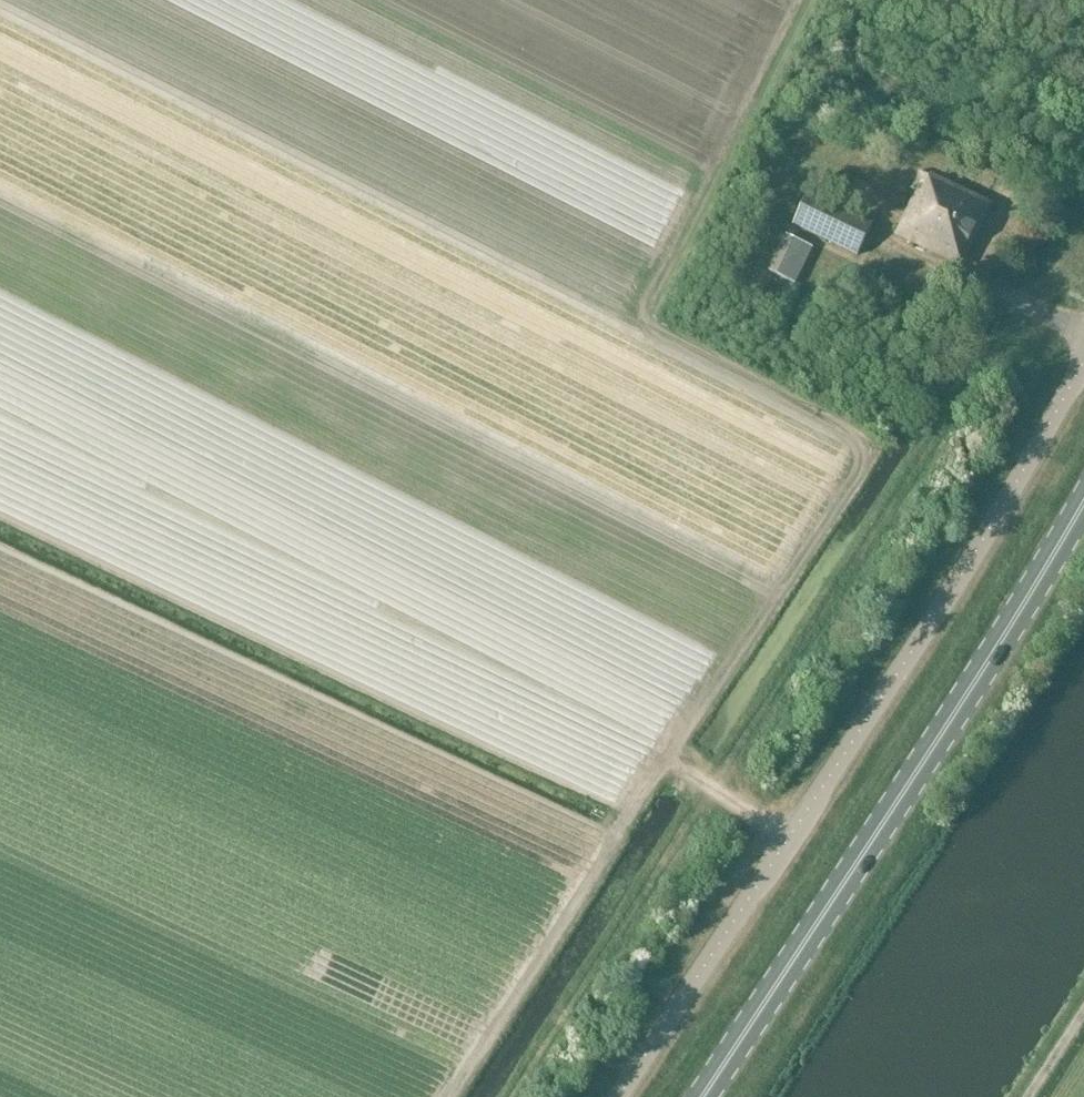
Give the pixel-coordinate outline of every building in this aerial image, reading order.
[(915,191),(896,234),(961,265),(989,207),(929,178),(921,194),(915,191)] [(876,221),(810,192),(793,225),(857,256),(876,221)] [(813,249),(786,235),(769,271),(796,284),(813,249)]
